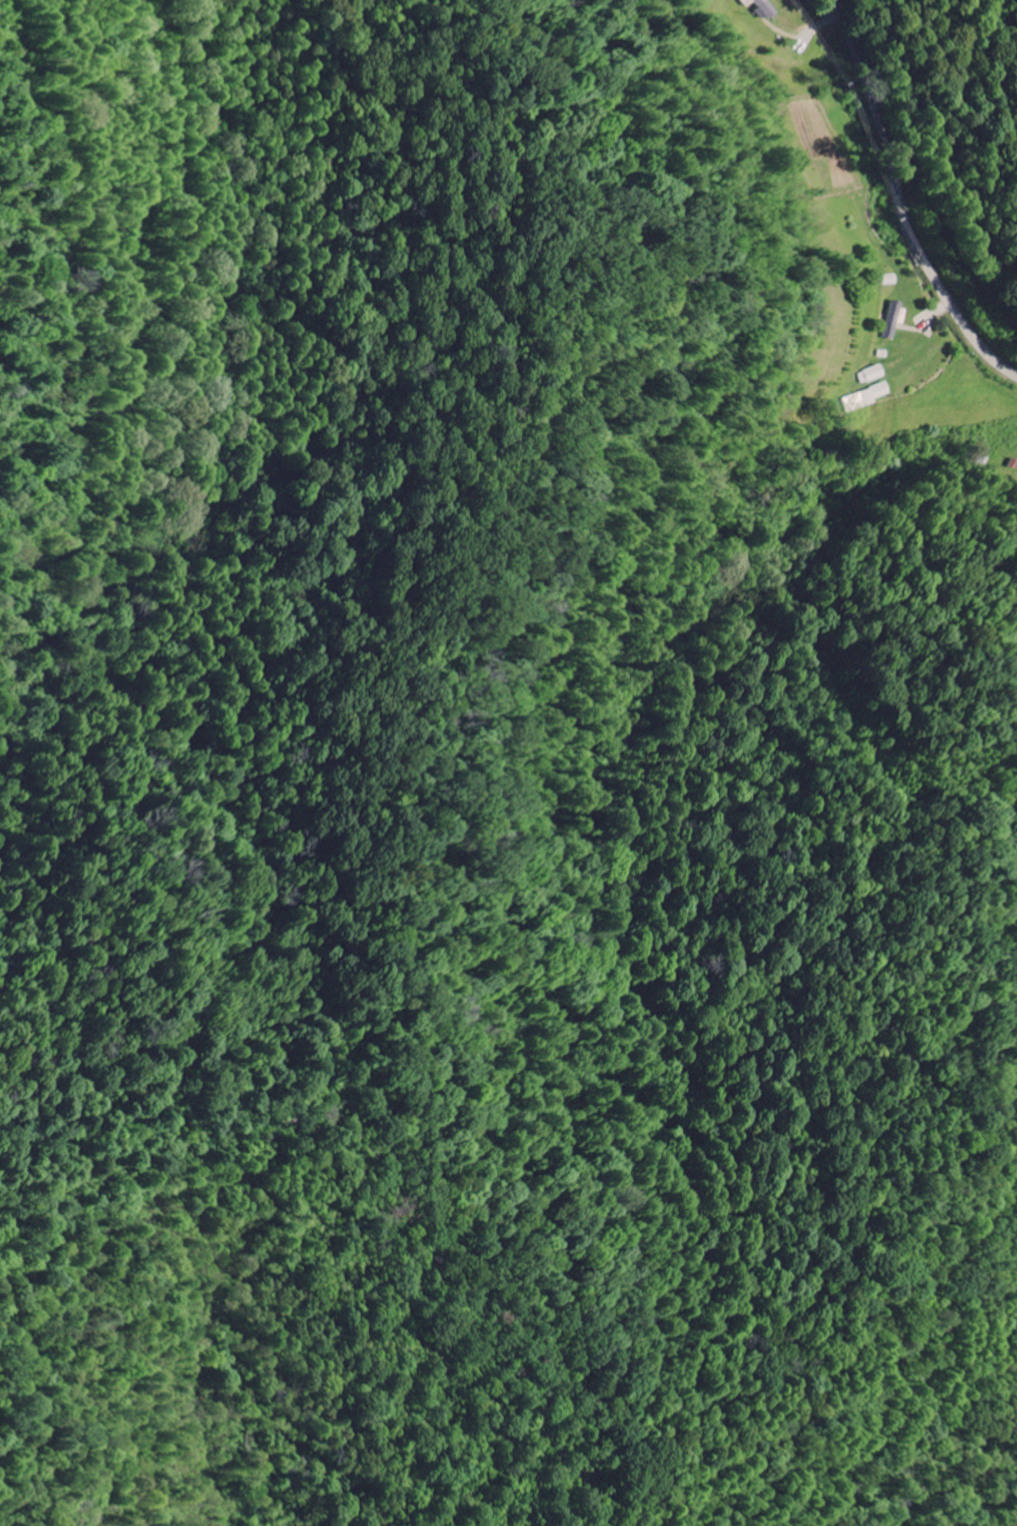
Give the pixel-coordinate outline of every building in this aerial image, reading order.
[(765,19),(775,13),(766,0),(743,0),(748,6),(754,2),(765,19)] [(899,310),(900,302),(889,300),(884,338),(893,339),(895,322),(901,323),(903,310),(899,310)] [(884,377),(880,365),(858,372),(862,384),(884,377)]
